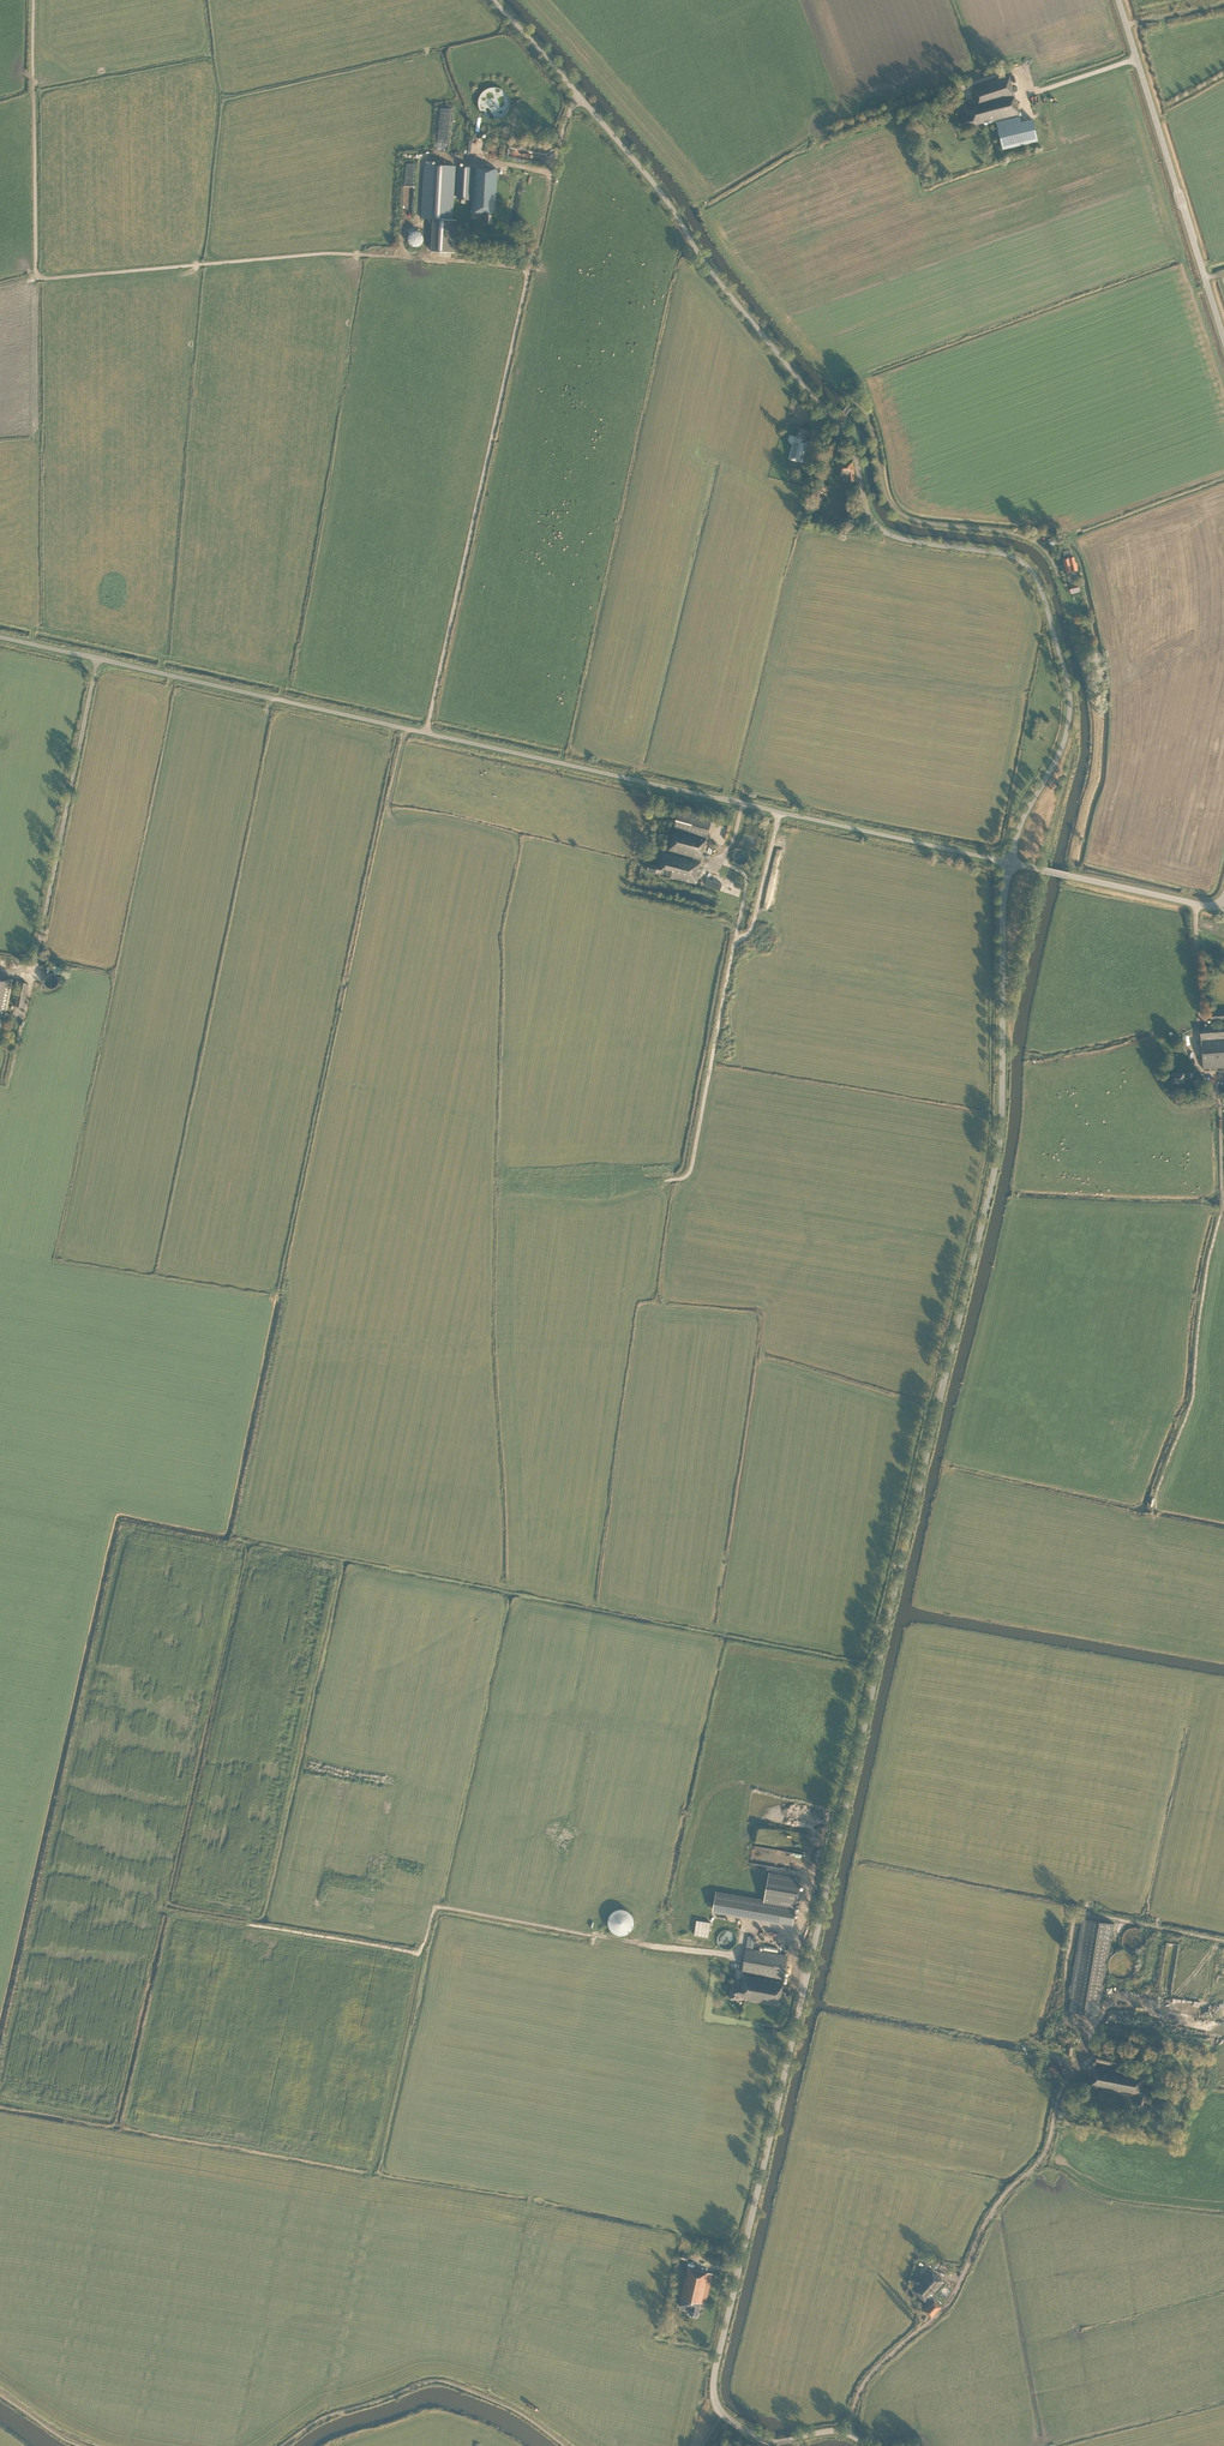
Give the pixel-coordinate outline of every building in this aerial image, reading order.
[(1019,116),(1009,75),(972,88),(975,104),(965,106),(967,115),(962,116),(962,119),(958,120),(960,129),(976,125),(977,127),(980,127),(979,126),(1019,116)] [(480,112),(482,115),(486,118),(490,119),(495,119),(499,118),(503,116),(506,113),(508,109),(509,104),(508,100),(507,96),(504,92),(501,90),(496,88),(492,88),(488,89),(484,91),(481,94),(478,98),(477,103),(478,107),(480,112)] [(1033,121),(998,129),(1003,150),(1038,142),(1033,121)] [(458,166),(456,195),(453,195),(455,165),(424,163),(421,217),(452,219),(453,197),(456,197),(456,198),(471,199),(471,212),(485,213),(484,223),(492,223),(492,210),(494,210),(494,205),(495,205),(497,168),(458,166)] [(455,219),(452,219),(433,218),(430,251),(453,252),(455,219)] [(416,233),(414,233),(413,233),(412,233),(411,234),(410,235),(409,236),(408,237),(407,238),(407,239),(407,240),(407,241),(407,243),(408,244),(408,245),(409,246),(410,247),(411,247),(412,248),(414,248),(415,248),(416,248),(417,247),(418,246),(419,246),(420,244),(421,243),(421,242),(421,241),(421,239),(421,238),(421,237),(420,236),(419,235),(418,234),(417,233),(416,233)] [(788,459),(806,464),(813,441),(807,439),(809,431),(808,431),(808,429),(805,428),(804,429),(800,428),(798,437),(796,436),(794,444),(792,443),(788,459)] [(853,465),(853,460),(837,461),(839,474),(840,474),(840,476),(846,476),(847,482),(856,481),(854,465),(853,465)] [(819,501),(822,489),(816,487),(813,499),(819,501)] [(1057,543),(1054,537),(1048,539),(1051,546),(1057,543)] [(1065,558),(1072,556),(1071,550),(1064,551),(1065,558)] [(1074,562),(1073,556),(1072,556),(1065,558),(1063,558),(1066,573),(1078,570),(1076,562),(1074,562)] [(695,884),(712,820),(678,811),(668,850),(683,854),(682,856),(662,851),(658,865),(650,863),(648,871),(657,873),(657,871),(663,873),(662,876),(695,884)] [(51,973),(43,977),(47,985),(52,983),(51,981),(54,979),(51,973)] [(5,1015),(12,979),(0,977),(0,1030),(1,1031),(4,1018),(3,1018),(4,1015),(5,1015)] [(14,1005),(23,1007),(28,984),(19,982),(14,1005)] [(1210,1010),(1211,1023),(1217,1023),(1218,1026),(1203,1027),(1203,1028),(1200,1028),(1203,1069),(1223,1067),(1223,1009),(1210,1010)] [(1184,1073),(1183,1072),(1172,1073),(1173,1082),(1185,1081),(1185,1078),(1191,1077),(1191,1072),(1184,1073)] [(801,1877),(769,1872),(764,1900),(796,1906),(801,1877)] [(712,1912),(793,1927),(796,1906),(764,1900),(716,1892),(712,1912)] [(614,1936),(634,1929),(626,1908),(606,1915),(614,1936)] [(1114,1924),(1083,1919),(1069,2011),(1099,2016),(1114,1924)] [(1126,1949),(1140,1948),(1140,1943),(1134,1943),(1133,1939),(1126,1940),(1126,1949)] [(788,1955),(746,1948),(742,1973),(782,1979),(782,1981),(743,1975),(741,1990),(732,1988),(730,1998),(731,1998),(731,1999),(735,2000),(735,1999),(740,1999),(740,1997),(746,1998),(746,2000),(780,2006),(788,1955)] [(1137,2104),(1145,2106),(1149,2088),(1142,2087),(1145,2073),(1118,2067),(1120,2055),(1098,2051),(1090,2088),(1134,2097),(1134,2094),(1138,2095),(1137,2104)] [(706,2304),(713,2273),(688,2267),(679,2305),(691,2307),(689,2314),(697,2316),(700,2302),(706,2304)] [(943,2282),(930,2270),(912,2290),(925,2302),(926,2301),(928,2303),(924,2307),(925,2308),(923,2310),(925,2313),(926,2312),(931,2317),(940,2306),(935,2302),(936,2301),(933,2299),(932,2301),(931,2300),(929,2301),(927,2299),(943,2282)]
